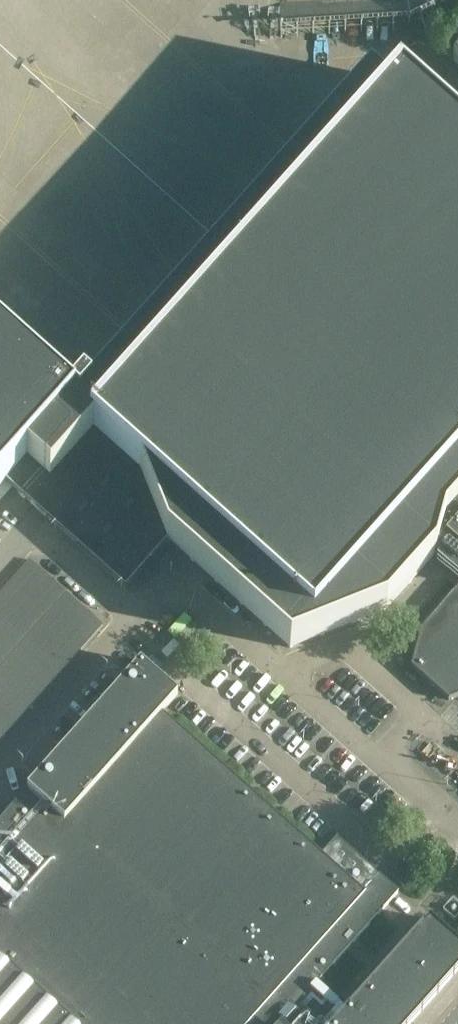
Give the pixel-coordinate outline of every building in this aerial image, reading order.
[(448,125),(440,118),(423,103),(409,90),(398,80),(397,81),(386,93),(369,79),(182,288),(138,337),(77,405),(7,482),(22,496),(32,504),(45,516),(51,521),(125,587),(167,539),(290,648),(316,638),(387,610),(434,556),(438,560),(436,561),(453,577),(457,582),(457,128),(448,125)] [(5,485),(7,482),(77,405),(0,336),(0,490),(5,485)] [(29,560),(0,593),(0,741),(102,625),(29,560)] [(421,631),(410,667),(431,685),(448,700),(456,697),(457,696),(457,588),(421,631)] [(0,820),(0,1023),(410,1023),(457,970),(457,947),(428,920),(347,1010),(317,983),(398,893),(337,838),(322,855),(162,713),(177,696),(140,663),(0,820)]
